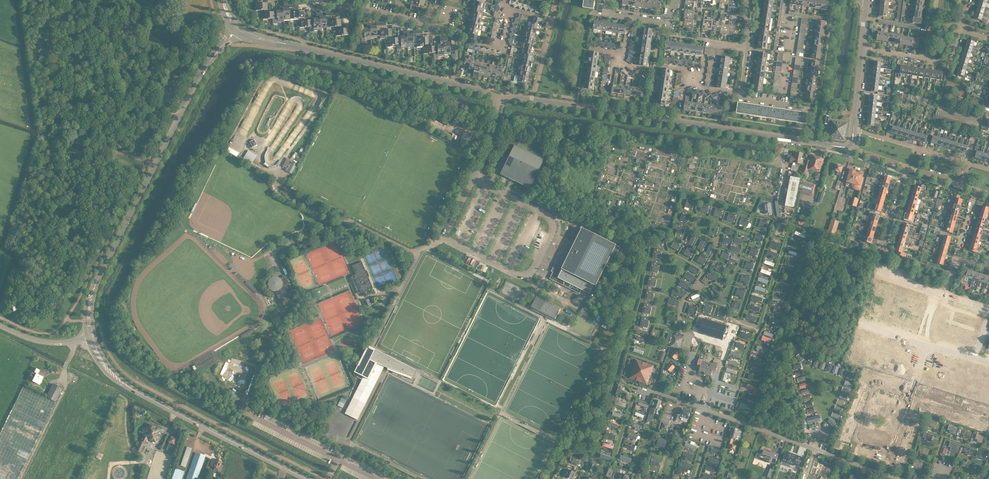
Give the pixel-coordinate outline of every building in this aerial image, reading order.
[(266,3),(266,2),(260,3),(260,0),(259,0),(254,0),(254,4),(255,4),(255,9),(261,9),(261,10),(262,9),(267,9),(266,3)] [(419,0),(413,0),(412,5),(410,5),(409,8),(417,10),(417,9),(417,7),(418,5),(423,6),(424,1),(419,0)] [(483,8),(484,3),(481,2),(473,0),(472,0),(470,5),(483,8)] [(594,6),(595,0),(584,0),(583,7),(594,9),(594,6)] [(694,10),(701,11),(701,8),(696,7),(696,8),(693,8),(694,1),(695,1),(690,0),(685,0),(684,8),(685,9),(694,10)] [(728,10),(730,10),(731,6),(738,7),(739,0),(730,0),(729,0),(729,4),(728,10)] [(985,6),(986,3),(980,1),(978,7),(985,9),(988,10),(988,8),(988,7),(985,6)] [(292,4),(290,4),(288,4),(289,7),(286,8),(285,4),(282,5),(283,21),(284,21),(283,19),(290,19),(289,12),(292,12),(292,7),(292,4)] [(282,5),(280,5),(279,5),(279,8),(280,8),(280,10),(276,10),(276,11),(277,19),(272,19),(272,23),(277,22),(277,21),(283,21),(282,5)] [(483,8),(470,5),(474,6),(472,11),(484,14),(484,13),(484,12),(483,12),(482,12),(483,8)] [(292,12),(289,12),(290,19),(290,17),(292,17),(292,18),(298,18),(299,18),(299,17),(304,17),(303,11),(298,11),(298,7),(292,7),(292,12)] [(978,7),(976,12),(983,14),(988,16),(988,15),(988,14),(987,13),(984,12),(985,9),(978,7)] [(262,9),(262,19),(268,18),(268,19),(269,19),(269,18),(272,18),(272,19),(277,19),(276,11),(267,12),(267,9),(262,9)] [(685,9),(683,18),(684,18),(694,19),(697,20),(697,17),(696,17),(696,16),(693,15),(694,10),(685,9)] [(319,13),(320,29),(320,27),(326,27),(325,20),(329,20),(328,16),(328,12),(325,13),(325,16),(322,16),(322,13),(319,13)] [(983,14),(976,12),(974,18),(981,20),(987,22),(988,20),(985,19),(982,18),(983,14)] [(313,27),(310,28),(309,28),(309,31),(314,31),(314,29),(320,29),(319,13),(316,13),(316,16),(316,18),(313,18),(313,19),(313,27)] [(325,20),(326,27),(326,26),(329,26),(334,26),(335,26),(338,25),(340,25),(340,19),(335,19),(335,15),(328,16),(329,20),(325,20)] [(702,28),(711,29),(713,20),(714,16),(711,16),(710,19),(704,18),(702,28)] [(299,17),(299,27),(304,27),(309,26),(309,28),(310,28),(313,27),(313,19),(304,20),(304,17),(299,17)] [(711,29),(720,30),(721,23),(722,23),(722,17),(720,17),(719,17),(718,20),(713,20),(711,29)] [(693,26),(694,19),(684,18),(683,27),(687,27),(686,30),(688,30),(689,31),(690,31),(691,31),(692,31),(692,28),(696,29),(697,27),(693,26)] [(594,20),(593,29),(593,31),(593,32),(598,33),(599,32),(599,30),(601,21),(594,20)] [(720,30),(720,32),(729,34),(731,25),(731,21),(729,20),(728,24),(722,23),(721,23),(720,30)] [(364,39),(370,39),(369,22),(366,23),(366,26),(366,27),(363,28),(363,30),(360,30),(361,40),(364,40),(364,39)] [(370,37),(376,37),(376,30),(379,30),(378,25),(378,22),(375,22),(375,25),(373,25),(372,22),(369,22),(370,39),(370,37)] [(479,27),(481,27),(482,27),(482,25),(479,24),(470,22),(469,27),(478,29),(480,30),(481,28),(479,27)] [(731,25),(729,34),(738,35),(740,22),(738,22),(737,26),(731,25)] [(340,25),(338,25),(335,26),(335,29),(335,35),(342,35),(343,35),(347,34),(347,27),(348,27),(348,23),(344,24),(344,27),(345,28),(340,28),(340,25)] [(632,27),(630,29),(632,30),(635,33),(639,28),(634,24),(632,27)] [(376,30),(376,37),(377,37),(377,36),(379,35),(379,38),(385,38),(386,38),(385,36),(385,35),(391,35),(390,28),(385,29),(385,25),(378,25),(379,30),(376,30)] [(882,40),(884,30),(884,29),(881,29),(881,32),(878,31),(876,39),(882,40)] [(407,45),(413,45),(413,38),(416,38),(415,33),(415,30),(412,30),(412,33),(409,34),(409,30),(406,31),(407,47),(407,45)] [(396,49),(398,49),(401,48),(401,47),(407,47),(406,31),(403,31),(403,34),(403,36),(400,36),(400,37),(400,45),(396,45),(396,49)] [(422,44),(427,43),(427,37),(422,37),(422,33),(415,33),(416,38),(413,38),(413,45),(413,44),(416,44),(416,47),(422,46),(422,44)] [(391,38),(391,35),(385,35),(385,36),(386,38),(385,38),(386,47),(389,47),(392,47),(392,45),(393,45),(393,44),(396,44),(396,45),(400,45),(400,37),(391,38)] [(433,57),(436,57),(438,57),(437,55),(443,55),(442,36),(439,36),(439,42),(440,42),(440,44),(436,45),(437,53),(433,54),(433,57)] [(442,36),(443,55),(444,55),(444,54),(450,53),(450,48),(451,48),(451,49),(454,49),(453,40),(450,40),(450,42),(445,42),(445,41),(446,41),(446,36),(442,36)] [(979,47),(973,45),(974,42),(970,40),(968,39),(966,45),(973,47),(978,49),(979,47)] [(521,47),(534,50),(531,49),(532,44),(522,42),(521,47)] [(422,46),(423,54),(433,53),(433,54),(437,53),(436,45),(428,46),(427,43),(422,44),(422,46)] [(978,53),(971,51),(973,47),(966,45),(964,51),(971,53),(978,55),(978,53)] [(523,53),(533,56),(534,50),(521,47),(521,48),(522,48),(520,53),(523,53)] [(976,59),(970,57),(971,53),(964,51),(962,57),(969,59),(975,61),(976,59)] [(758,58),(767,59),(769,60),(770,53),(759,52),(758,58)] [(974,64),(968,62),(969,59),(962,57),(961,62),(967,65),(973,66),(974,64)] [(475,60),(472,73),(478,75),(481,62),(475,60)] [(884,66),(881,65),(881,61),(874,61),(873,67),(880,68),(891,69),(892,66),(887,66),(884,66)] [(972,70),(966,68),(967,65),(961,62),(959,68),(965,70),(971,72),(972,70)] [(497,65),(494,78),(496,78),(496,75),(500,76),(503,64),(501,63),(500,66),(497,65)] [(485,66),(483,76),(488,77),(491,64),(489,64),(488,67),(485,66)] [(488,77),(494,78),(497,65),(491,64),(488,77)] [(901,65),(900,73),(899,73),(898,76),(900,77),(901,73),(904,73),(906,74),(907,66),(901,65)] [(907,66),(906,74),(904,73),(904,77),(906,78),(907,74),(911,74),(912,75),(913,67),(907,66)] [(913,67),(912,75),(911,74),(910,78),(912,79),(912,78),(916,79),(916,76),(917,76),(919,68),(913,67)] [(919,68),(917,76),(916,76),(916,79),(916,80),(918,80),(919,76),(922,77),(923,77),(925,69),(919,68)] [(970,76),(964,74),(965,70),(959,68),(957,74),(970,78),(970,76)] [(925,69),(923,77),(922,77),(922,81),(924,81),(925,77),(929,78),(931,70),(925,69)] [(931,70),(929,78),(928,81),(930,82),(930,78),(934,79),(935,79),(937,71),(931,70)] [(937,71),(935,79),(934,79),(934,82),(936,83),(936,79),(941,80),(943,72),(937,71)] [(526,83),(527,77),(517,75),(514,74),(512,82),(523,85),(524,82),(526,83)] [(805,97),(814,99),(815,92),(806,91),(804,90),(803,93),(806,94),(805,97)] [(762,106),(759,105),(738,102),(736,113),(760,117),(762,106)] [(760,117),(781,120),(783,109),(762,106),(760,117)] [(807,113),(804,112),(783,109),(781,120),(805,124),(807,113)] [(828,137),(844,140),(847,123),(843,123),(843,122),(831,120),(828,137)] [(897,124),(896,126),(893,125),(891,132),(897,134),(899,127),(900,122),(898,121),(897,124)] [(904,123),(902,128),(899,127),(897,134),(902,135),(904,129),(906,123),(904,123)] [(908,127),(907,130),(904,129),(902,135),(908,137),(910,131),(912,125),(909,124),(908,127)] [(915,126),(914,132),(910,131),(908,137),(914,139),(916,133),(917,127),(915,126)] [(921,128),(919,134),(916,133),(914,139),(919,141),(921,134),(923,128),(921,128)] [(921,134),(919,141),(925,143),(927,138),(929,139),(931,131),(929,130),(927,129),(926,132),(925,135),(921,134)] [(938,131),(937,136),(933,135),(931,142),(937,144),(939,137),(940,132),(938,131)] [(944,133),(942,138),(939,137),(937,144),(942,146),(946,133),(944,133)] [(500,156),(507,159),(513,145),(537,156),(541,148),(511,134),(500,156)] [(945,136),(942,146),(948,147),(950,140),(952,135),(950,134),(949,137),(945,136)] [(955,136),(954,142),(950,140),(948,147),(954,149),(956,142),(957,137),(955,136)] [(961,138),(960,143),(956,142),(954,149),(960,151),(962,144),(963,138),(961,138)] [(966,142),(965,145),(962,144),(960,151),(966,152),(968,146),(970,146),(972,140),(967,139),(966,142)] [(513,182),(514,181),(529,188),(543,159),(537,156),(513,145),(507,159),(502,168),(499,173),(500,174),(507,177),(507,178),(513,182)] [(982,146),(980,152),(976,150),(974,157),(980,159),(982,152),(984,146),(982,146)] [(986,153),(982,152),(980,159),(986,161),(988,154),(988,150),(988,148),(986,153)] [(791,155),(790,161),(793,162),(792,164),(795,165),(795,162),(802,164),(803,158),(802,157),(802,153),(798,152),(798,151),(795,151),(795,152),(794,151),(793,156),(791,155)] [(285,167),(284,169),(287,171),(291,173),(299,158),(295,156),(293,160),(290,159),(285,167)] [(806,174),(808,168),(819,171),(823,159),(811,156),(811,158),(806,159),(804,165),(802,173),(806,174)] [(836,174),(839,175),(843,166),(836,163),(834,170),(837,171),(836,174)] [(850,170),(845,185),(846,186),(847,186),(848,186),(849,186),(849,187),(850,187),(860,190),(864,174),(863,177),(862,177),(863,174),(863,173),(863,172),(862,172),(862,171),(861,171),(860,171),(859,172),(858,173),(856,172),(855,170),(852,169),(850,170)] [(877,178),(876,179),(883,181),(889,183),(891,178),(885,176),(885,175),(882,174),(881,177),(880,177),(879,178),(877,178)] [(790,176),(784,205),(794,207),(800,178),(790,176)] [(876,179),(875,183),(877,183),(877,186),(878,186),(888,189),(889,183),(883,181),(876,179)] [(801,180),(798,189),(798,191),(812,195),(815,184),(801,180)] [(915,185),(913,191),(926,195),(926,193),(924,192),(924,191),(921,190),(921,188),(923,188),(924,185),(919,183),(918,186),(915,185)] [(873,191),(879,193),(886,195),(888,189),(878,186),(877,186),(876,189),(873,189),(873,191)] [(872,194),(875,195),(878,196),(877,198),(884,200),(886,195),(879,193),(873,191),(872,194)] [(913,191),(911,196),(918,198),(922,199),(922,197),(923,196),(925,197),(926,195),(913,191)] [(953,197),(955,198),(955,200),(951,199),(951,200),(948,199),(948,201),(950,202),(951,202),(954,203),(961,205),(962,199),(959,198),(960,195),(954,194),(953,197)] [(874,197),(872,203),(883,206),(884,200),(877,198),(874,197)] [(684,206),(692,209),(693,205),(695,205),(696,202),(694,202),(694,201),(687,199),(684,206)] [(770,202),(763,203),(764,214),(772,213),(770,202)] [(881,211),(883,206),(872,203),(869,202),(869,204),(871,205),(869,210),(875,212),(876,210),(881,211)] [(947,207),(952,208),(959,211),(961,205),(954,203),(950,202),(949,205),(947,205),(947,207)] [(702,203),(700,210),(707,213),(709,209),(710,209),(711,206),(710,206),(702,203)] [(980,211),(988,213),(988,205),(986,204),(985,206),(982,205),(980,211)] [(915,209),(908,207),(908,208),(907,208),(906,211),(907,211),(906,213),(919,217),(920,215),(917,214),(918,210),(915,209)] [(713,215),(720,217),(722,213),(724,214),(725,211),(723,210),(716,208),(713,215)] [(680,219),(687,222),(690,214),(685,213),(686,211),(683,210),(683,212),(682,212),(680,219)] [(880,216),(875,214),(875,212),(869,210),(868,216),(861,214),(860,216),(871,219),(878,221),(880,216)] [(988,219),(988,220),(988,213),(980,211),(979,216),(986,219),(988,219)] [(726,219),(734,222),(735,218),(737,218),(738,215),(736,215),(736,214),(729,212),(726,219)] [(957,216),(947,213),(944,212),(944,214),(946,215),(945,219),(949,220),(956,221),(957,216)] [(905,214),(904,218),(905,218),(904,219),(915,222),(916,218),(918,219),(919,217),(906,213),(906,214),(905,214)] [(740,224),(747,226),(748,222),(750,223),(751,220),(749,219),(742,216),(740,224)] [(878,221),(871,219),(860,216),(862,216),(861,218),(867,220),(866,223),(869,224),(876,226),(878,221)] [(988,219),(986,219),(979,216),(977,222),(984,224),(988,225),(988,223),(987,223),(988,219)] [(764,228),(763,230),(765,231),(766,229),(768,221),(769,220),(767,219),(766,220),(760,219),(758,226),(764,228)] [(832,220),(827,233),(834,235),(838,222),(832,220)] [(902,228),(908,230),(912,231),(915,232),(915,230),(912,229),(913,228),(909,227),(910,225),(903,222),(902,228)] [(616,244),(600,236),(601,233),(582,223),(561,265),(555,262),(551,271),(553,272),(549,278),(579,293),(581,289),(586,292),(589,293),(594,284),(596,286),(606,265),(610,267),(620,247),(616,245),(616,244)] [(676,232),(683,234),(686,227),(681,226),(682,224),(679,223),(678,225),(676,232)] [(954,227),(947,225),(944,224),(941,223),(940,225),(943,226),(942,229),(945,231),(952,233),(954,227)] [(873,237),(875,232),(868,230),(859,227),(858,229),(861,230),(860,234),(861,234),(873,237)] [(981,235),(987,237),(988,238),(988,234),(982,232),(983,229),(975,227),(974,233),(981,235)] [(733,236),(735,232),(725,228),(723,232),(733,236)] [(758,244),(761,245),(761,243),(764,235),(765,233),(762,233),(762,234),(756,232),(753,240),(759,242),(758,244)] [(693,234),(688,244),(691,246),(696,236),(693,234)] [(873,237),(861,234),(860,237),(859,241),(861,241),(861,242),(864,243),(864,242),(865,242),(865,241),(871,243),(873,237)] [(898,239),(905,241),(911,243),(912,241),(909,240),(910,237),(907,236),(900,234),(898,239)] [(944,235),(941,234),(940,237),(937,237),(936,238),(943,240),(950,242),(951,237),(944,235)] [(655,243),(662,245),(663,240),(665,241),(666,238),(664,237),(656,236),(655,243)] [(950,242),(943,240),(936,238),(936,241),(938,241),(937,245),(948,248),(950,242)] [(682,244),(681,243),(674,239),(670,246),(677,250),(679,246),(681,247),(682,244)] [(705,241),(702,239),(697,249),(700,251),(705,241)] [(970,244),(978,246),(984,248),(984,246),(981,245),(978,244),(979,241),(972,239),(970,244)] [(976,252),(977,249),(981,250),(981,248),(984,248),(978,246),(970,244),(969,250),(976,252)] [(903,247),(896,245),(895,250),(899,251),(898,254),(908,258),(909,255),(902,253),(902,252),(903,247)] [(934,248),(933,250),(936,250),(939,251),(946,253),(948,248),(937,245),(936,248),(934,248)] [(757,257),(756,257),(759,249),(760,247),(758,246),(757,248),(751,246),(749,254),(754,256),(754,258),(756,258),(757,257)] [(662,251),(657,250),(657,248),(654,247),(654,249),(652,257),(660,259),(662,251)] [(683,253),(690,257),(692,253),(694,254),(696,252),(694,251),(694,250),(687,247),(683,253)] [(720,257),(727,260),(730,252),(726,251),(726,249),(724,248),(723,250),(720,257)] [(939,251),(936,250),(933,250),(933,252),(935,253),(938,254),(938,257),(945,259),(946,253),(939,251)] [(707,258),(700,254),(696,261),(703,264),(706,260),(707,261),(709,259),(707,258)] [(750,270),(749,272),(752,272),(752,271),(754,262),(755,263),(755,261),(753,260),(752,262),(747,260),(744,268),(750,270)] [(352,276),(355,282),(356,282),(361,294),(372,288),(368,277),(369,277),(366,269),(365,270),(361,261),(351,265),(355,274),(352,275),(352,276)] [(650,271),(657,273),(659,265),(654,264),(655,262),(652,261),(651,263),(650,271)] [(725,265),(721,264),(721,262),(719,261),(718,262),(715,270),(722,273),(725,265)] [(700,271),(690,265),(686,271),(697,277),(700,271)] [(968,278),(972,279),(974,271),(967,269),(966,273),(964,272),(962,281),(967,283),(968,278)] [(980,273),(974,271),(972,279),(970,284),(973,284),(974,280),(978,281),(980,273)] [(987,275),(980,273),(978,281),(977,286),(979,286),(981,281),(985,283),(987,275)] [(683,277),(692,283),(695,279),(685,274),(683,277)] [(748,284),(747,284),(749,276),(750,277),(751,275),(748,274),(748,276),(742,274),(739,281),(745,283),(745,285),(747,286),(748,284)] [(649,277),(647,285),(655,286),(657,279),(652,278),(652,276),(649,275),(649,277)] [(270,287),(273,289),(275,289),(279,300),(293,294),(285,276),(278,278),(276,277),(272,278),(269,280),(269,284),(270,287)] [(730,283),(720,278),(718,281),(728,287),(730,283)] [(689,287),(680,281),(678,285),(687,290),(689,287)] [(875,290),(875,291),(881,293),(884,283),(878,281),(877,283),(877,285),(876,287),(875,290)] [(884,283),(881,293),(887,295),(887,293),(890,285),(884,283)] [(890,285),(887,293),(893,295),(897,285),(890,283),(890,285)] [(897,285),(893,295),(899,297),(902,287),(897,285)] [(714,286),(712,289),(720,296),(723,293),(714,286)] [(740,298),(743,299),(743,298),(743,297),(745,290),(746,290),(746,289),(744,288),(743,289),(737,287),(735,295),(741,297),(740,298)] [(902,287),(899,297),(905,299),(908,289),(902,287)] [(644,298),(652,300),(654,292),(649,291),(649,289),(646,289),(646,291),(644,298)] [(908,289),(905,299),(911,301),(914,291),(908,289)] [(556,318),(560,308),(554,305),(554,304),(551,303),(551,304),(536,296),(531,306),(532,306),(540,310),(541,310),(555,317),(555,318),(556,318)] [(916,298),(914,304),(924,308),(926,302),(925,301),(924,301),(923,301),(922,300),(921,300),(920,300),(919,299),(918,299),(917,299),(916,298)] [(733,300),(731,308),(739,310),(741,303),(733,300)] [(647,305),(647,303),(644,302),(644,304),(642,312),(650,314),(651,306),(647,305)] [(583,310),(581,314),(590,318),(591,319),(594,313),(596,310),(597,308),(587,303),(586,305),(584,304),(582,309),(583,310)] [(695,306),(690,305),(687,313),(693,314),(693,316),(695,317),(696,315),(696,314),(698,307),(699,305),(696,304),(695,306)] [(709,315),(711,316),(712,313),(710,313),(712,307),(704,304),(703,310),(701,310),(700,312),(702,313),(702,312),(710,314),(709,315)] [(914,304),(912,310),(922,314),(924,308),(914,304)] [(867,313),(866,316),(872,318),(876,307),(870,305),(869,307),(869,309),(868,311),(867,313)] [(935,320),(933,328),(955,336),(962,338),(968,340),(975,343),(979,332),(972,330),(965,327),(959,325),(952,323),(944,320),(946,314),(951,316),(953,309),(941,305),(938,313),(935,320)] [(876,307),(872,318),(878,320),(881,311),(881,312),(882,310),(876,307)] [(724,318),(724,319),(725,319),(726,317),(724,316),(726,310),(719,308),(717,314),(715,313),(715,316),(716,316),(716,315),(724,318)] [(912,310),(910,316),(920,319),(922,314),(912,310)] [(878,320),(877,321),(883,324),(887,313),(881,312),(881,311),(878,320)] [(887,313),(883,324),(889,326),(893,315),(887,313)] [(893,315),(889,326),(895,328),(898,317),(893,315)] [(649,320),(644,319),(645,317),(642,316),(642,318),(641,318),(640,326),(647,328),(649,320)] [(910,316),(908,322),(918,325),(920,319),(910,316)] [(703,317),(698,332),(722,339),(727,325),(703,317)] [(898,317),(895,328),(901,330),(904,319),(898,317)] [(908,322),(906,328),(916,331),(918,325),(908,322)] [(669,346),(679,349),(682,337),(678,336),(679,333),(676,332),(674,335),(673,335),(669,346)] [(856,340),(854,345),(857,346),(858,344),(863,346),(867,335),(861,334),(859,341),(856,340)] [(867,335),(863,346),(869,347),(868,350),(871,351),(873,345),(870,344),(872,337),(867,335)] [(879,348),(877,354),(880,355),(881,352),(887,354),(890,344),(884,342),(882,349),(879,348)] [(890,344),(887,354),(892,356),(891,358),(894,360),(896,354),(893,353),(896,346),(890,344)] [(351,400),(344,413),(357,419),(363,406),(379,375),(379,374),(380,374),(380,373),(382,368),(386,370),(386,371),(387,369),(411,378),(411,377),(412,377),(411,376),(412,376),(415,369),(395,359),(395,358),(387,354),(387,355),(386,355),(385,355),(385,354),(369,346),(367,345),(365,349),(353,372),(352,374),(356,376),(361,379),(351,400)] [(670,354),(675,359),(680,354),(674,349),(670,354)] [(903,357),(900,363),(904,364),(905,361),(910,363),(914,353),(908,351),(906,358),(903,357)] [(711,375),(712,372),(715,373),(718,361),(713,360),(712,363),(703,360),(704,358),(705,356),(704,356),(700,354),(696,367),(700,368),(699,370),(707,373),(707,374),(711,375)] [(629,378),(647,384),(654,365),(636,359),(629,378)] [(931,359),(928,369),(933,371),(933,373),(936,375),(938,369),(935,368),(937,361),(931,359)] [(670,362),(665,367),(671,372),(673,374),(678,369),(675,367),(670,362)] [(945,369),(943,375),(947,376),(947,373),(953,375),(956,365),(951,363),(948,370),(945,369)] [(956,365),(953,375),(958,377),(957,380),(961,381),(963,375),(960,374),(962,367),(956,365)] [(27,378),(39,384),(43,377),(37,374),(39,370),(32,367),(27,378)] [(971,376),(969,382),(973,383),(974,380),(979,382),(982,372),(977,370),(974,377),(971,376)] [(657,384),(659,385),(660,385),(663,376),(665,376),(666,373),(662,372),(657,384)] [(982,372),(979,382),(984,384),(983,387),(987,388),(988,382),(986,381),(988,374),(982,372)] [(663,380),(661,386),(668,388),(671,380),(664,377),(664,378),(663,377),(662,380),(663,380)] [(52,383),(46,397),(56,402),(60,393),(60,394),(61,393),(60,392),(62,388),(52,383)] [(651,406),(647,422),(648,422),(649,420),(651,421),(654,413),(658,414),(659,408),(662,401),(661,401),(660,400),(659,400),(658,400),(656,399),(654,407),(651,406)] [(686,422),(687,418),(690,410),(683,408),(680,415),(676,414),(674,420),(677,421),(678,418),(686,422)] [(663,413),(660,421),(668,424),(671,415),(663,413)] [(853,413),(849,425),(851,426),(859,429),(860,429),(864,417),(863,417),(855,414),(853,413)] [(929,425),(935,427),(938,420),(929,417),(927,422),(930,423),(929,425)] [(146,445),(145,444),(147,440),(156,442),(162,429),(148,423),(140,442),(139,442),(135,452),(141,455),(146,445)] [(949,432),(955,434),(958,427),(949,424),(947,429),(949,430),(949,432)] [(901,426),(897,437),(898,437),(906,440),(908,441),(912,429),(910,429),(902,426),(901,426)] [(732,427),(730,433),(727,432),(725,439),(728,440),(726,447),(730,448),(734,449),(736,445),(731,444),(733,438),(738,440),(741,431),(737,430),(738,429),(732,427)] [(963,435),(963,436),(969,439),(971,432),(963,429),(961,434),(963,435)] [(924,439),(930,441),(933,434),(924,431),(922,436),(925,437),(924,439)] [(976,441),(983,443),(985,436),(976,433),(975,438),(977,439),(976,441)] [(174,451),(175,451),(178,446),(176,445),(179,439),(178,439),(171,436),(168,442),(169,442),(166,448),(174,451)] [(660,446),(665,447),(667,441),(662,439),(662,438),(658,437),(656,446),(660,447),(660,446)] [(948,446),(951,446),(950,450),(957,452),(960,444),(950,441),(948,446)] [(180,465),(185,467),(191,448),(187,446),(180,465)] [(920,451),(919,453),(925,455),(928,448),(919,446),(917,451),(920,451)] [(965,453),(971,456),(972,453),(973,449),(967,446),(965,446),(963,451),(965,452),(965,453)] [(760,453),(758,458),(770,463),(770,461),(775,463),(778,454),(773,452),(773,453),(763,450),(762,453),(760,453)] [(978,458),(985,460),(987,453),(981,451),(978,450),(977,456),(979,456),(978,458)] [(205,455),(195,452),(186,478),(197,478),(205,455)] [(784,452),(784,454),(781,461),(785,462),(793,465),(794,464),(799,465),(802,457),(792,453),(792,455),(784,452)] [(571,456),(570,460),(572,461),(571,463),(578,466),(580,461),(582,462),(583,458),(581,457),(582,456),(579,455),(579,456),(578,457),(574,456),(573,457),(571,456)] [(650,465),(654,466),(654,465),(658,466),(660,460),(656,458),(656,457),(652,456),(650,465)] [(217,471),(218,469),(222,461),(218,459),(216,458),(215,460),(212,459),(210,465),(214,467),(213,469),(213,471),(216,472),(217,471)] [(913,460),(911,465),(912,465),(915,466),(914,468),(920,470),(923,463),(914,460),(913,460)] [(814,461),(810,473),(826,478),(830,468),(823,465),(823,464),(814,461)] [(587,469),(594,472),(598,463),(595,462),(594,464),(590,462),(587,469)] [(767,476),(768,477),(768,478),(769,478),(771,478),(774,469),(775,470),(776,466),(774,466),(773,469),(770,468),(767,476)] [(184,471),(172,467),(168,478),(181,478),(184,471)] [(605,467),(603,474),(610,477),(613,470),(614,471),(615,469),(612,467),(611,469),(605,467)] [(572,478),(573,478),(576,470),(574,469),(573,471),(568,469),(565,476),(572,478)]
